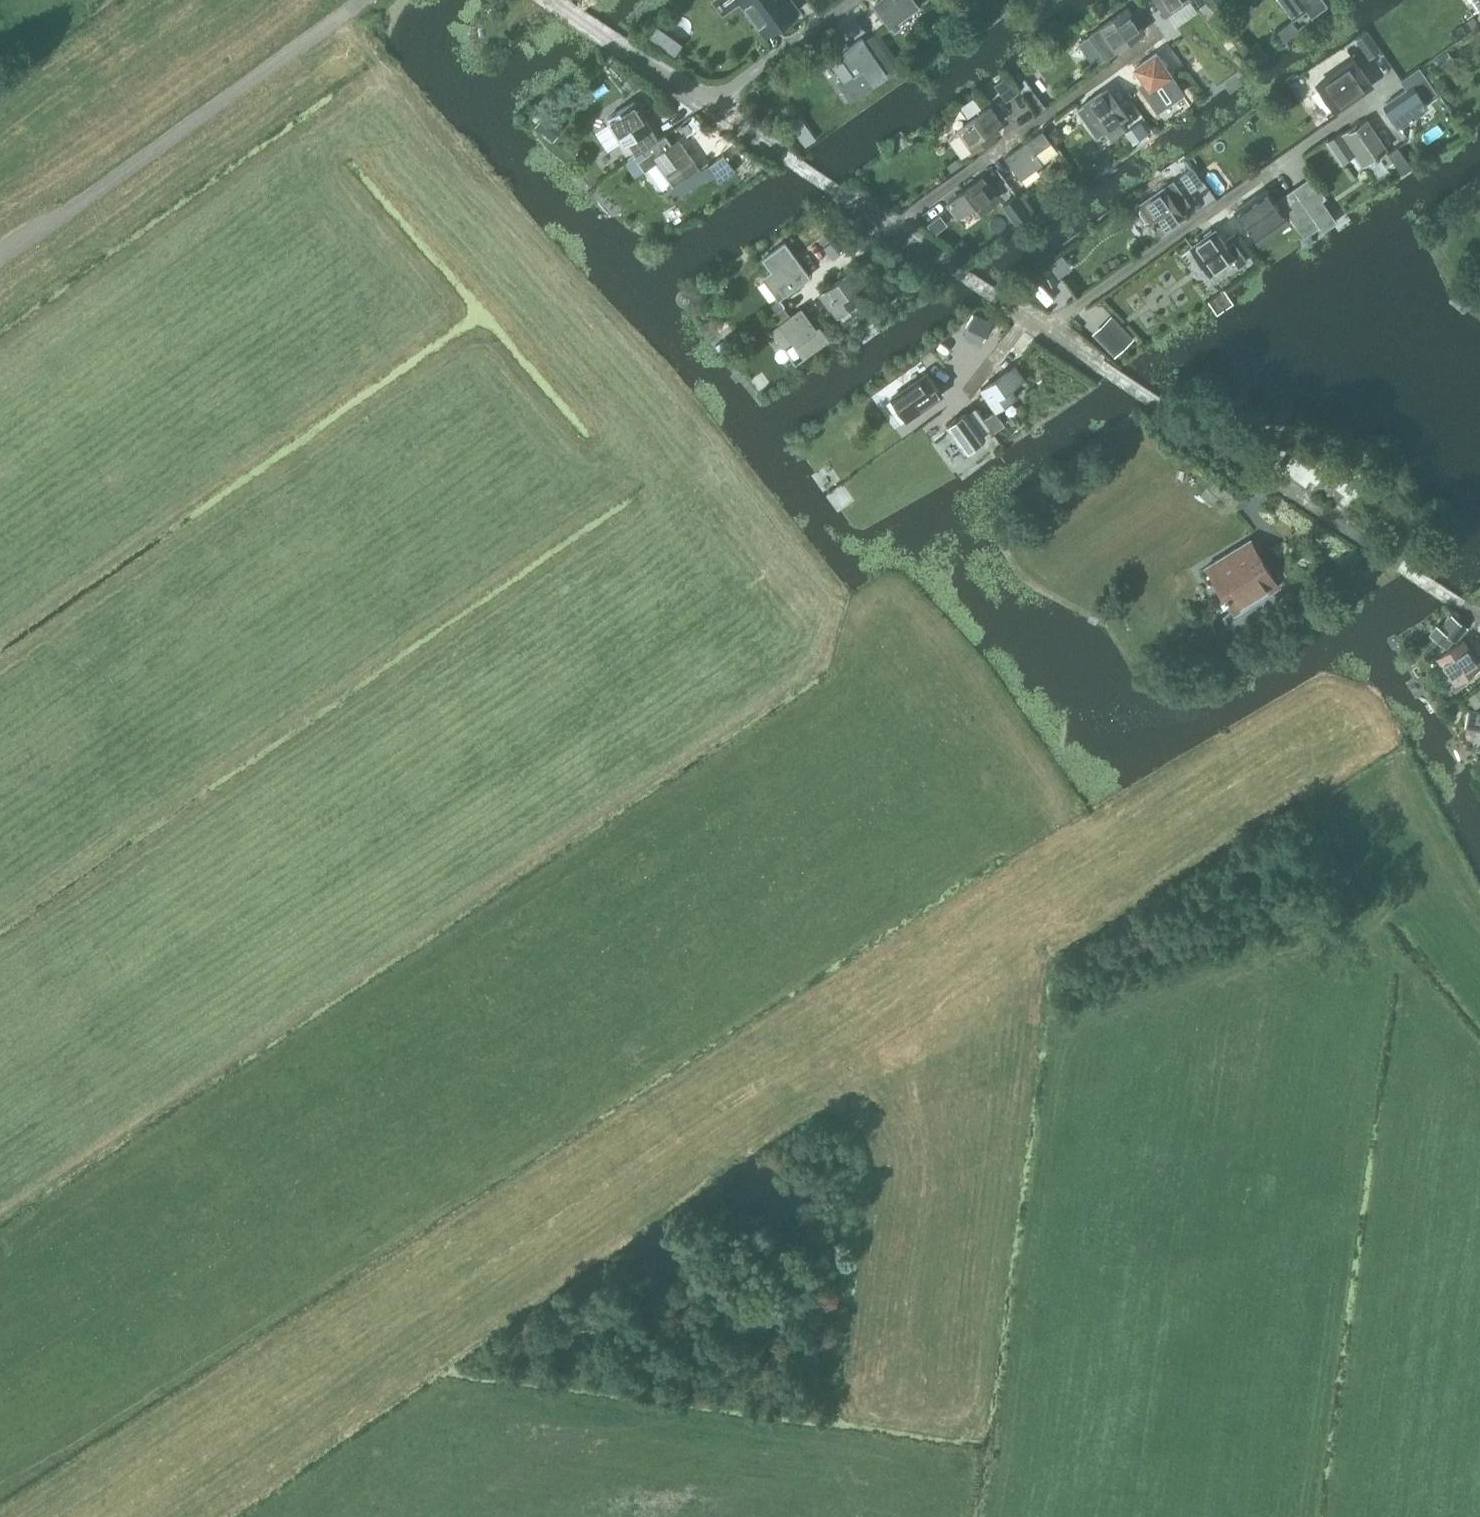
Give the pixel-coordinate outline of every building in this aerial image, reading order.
[(799,10),(791,0),(740,0),(764,35),(799,10)] [(899,26),(896,22),(917,6),(912,0),(881,0),(880,0),(889,12),(885,16),(894,29),(899,26)] [(1166,15),(1188,0),(1157,0),(1166,15)] [(1293,15),(1298,12),(1308,5),(1313,12),(1326,3),(1324,0),(1282,0),(1293,15)] [(1106,58),(1115,52),(1146,30),(1128,5),(1098,27),(1088,34),(1106,58)] [(1356,40),(1366,55),(1369,58),(1380,50),(1367,32),(1356,40)] [(846,43),(833,52),(836,57),(841,54),(855,74),(839,85),(850,101),(875,84),(888,75),(862,38),(849,47),(846,43)] [(1149,96),(1153,93),(1156,98),(1172,87),(1165,78),(1171,74),(1155,52),(1134,67),(1143,79),(1139,82),(1149,96)] [(1443,68),(1453,61),(1446,53),(1437,60),(1443,68)] [(608,66),(623,82),(621,83),(628,93),(639,85),(632,76),(615,59),(608,66)] [(1355,62),(1326,82),(1341,105),(1342,105),(1371,84),(1355,62)] [(1407,88),(1384,104),(1399,125),(1428,105),(1425,100),(1437,91),(1419,66),(1401,79),(1407,88)] [(1017,92),(1006,76),(995,84),(1007,100),(1017,92)] [(1099,92),(1077,108),(1098,136),(1105,131),(1111,139),(1125,129),(1120,122),(1129,114),(1129,113),(1108,85),(1099,92)] [(642,150),(657,139),(634,102),(609,118),(624,142),(619,145),(622,150),(636,141),(642,150)] [(979,114),(957,130),(972,151),(1001,130),(998,125),(1002,122),(991,105),(978,114),(979,114)] [(541,131),(548,122),(536,112),(529,122),(541,131)] [(1339,132),(1327,140),(1342,162),(1354,154),(1362,166),(1388,149),(1376,131),(1367,118),(1358,124),(1356,122),(1343,132),(1340,134),(1339,132)] [(1139,120),(1124,131),(1133,144),(1148,133),(1147,131),(1142,125),(1139,120)] [(1051,142),(1050,139),(1043,130),(1026,142),(1026,141),(1004,156),(1020,178),(1041,163),(1035,154),(1051,142)] [(646,169),(652,164),(656,162),(673,185),(698,167),(681,143),(675,147),(672,143),(664,148),(661,145),(657,139),(642,150),(646,155),(639,160),(646,169)] [(1397,147),(1388,153),(1398,167),(1407,161),(1404,157),(1397,147)] [(734,170),(723,155),(708,165),(719,180),(734,170)] [(1191,190),(1203,181),(1193,166),(1180,174),(1191,190)] [(975,213),(996,198),(981,177),(960,192),(961,192),(948,202),(959,216),(971,207),(975,213)] [(1166,179),(1136,200),(1140,206),(1140,210),(1145,219),(1149,220),(1152,217),(1163,232),(1185,217),(1180,211),(1183,209),(1190,205),(1184,196),(1183,195),(1173,179),(1169,182),(1166,179)] [(1237,215),(1232,219),(1240,229),(1245,226),(1254,238),(1278,223),(1277,221),(1286,215),(1299,205),(1290,192),(1277,201),(1276,201),(1267,207),(1258,194),(1234,210),(1237,215)] [(1019,224),(1032,215),(1017,194),(1004,203),(1019,224)] [(1326,220),(1336,213),(1327,200),(1316,207),(1326,220)] [(1210,274),(1233,258),(1239,266),(1247,260),(1233,242),(1228,245),(1216,228),(1190,246),(1210,274)] [(833,236),(823,243),(832,258),(843,251),(833,236)] [(762,258),(771,272),(764,277),(779,298),(810,276),(795,255),(794,256),(784,242),(762,258)] [(838,315),(859,300),(853,291),(869,279),(859,264),(842,276),(844,278),(822,293),(838,315)] [(785,320),(779,324),(794,346),(795,346),(803,356),(828,339),(819,326),(815,329),(811,323),(801,309),(792,316),(791,316),(785,320)] [(968,325),(987,334),(992,322),(973,313),(968,325)] [(1134,338),(1111,315),(1092,333),(1115,356),(1134,338)] [(1002,374),(981,388),(992,405),(995,409),(984,416),(994,431),(1005,423),(996,411),(1018,396),(1012,387),(1026,378),(1016,363),(1002,373),(1002,374)] [(927,372),(892,397),(907,418),(922,408),(942,394),(929,375),(927,372)] [(965,451),(978,442),(983,438),(965,413),(947,426),(965,451)] [(986,435),(993,445),(999,440),(992,431),(986,435)] [(1205,488),(1200,495),(1213,505),(1219,497),(1228,503),(1234,495),(1229,492),(1211,479),(1205,488)] [(1234,614),(1281,585),(1251,537),(1205,565),(1234,614)] [(1458,640),(1468,627),(1461,621),(1451,614),(1441,627),(1437,623),(1429,634),(1447,647),(1458,640)] [(1469,681),(1465,676),(1479,666),(1479,660),(1464,637),(1436,656),(1454,682),(1451,684),(1455,690),(1469,681)] [(1479,705),(1479,687),(1468,696),(1476,707),(1479,705)] [(1467,709),(1464,727),(1478,729),(1479,730),(1479,711),(1467,709)]
